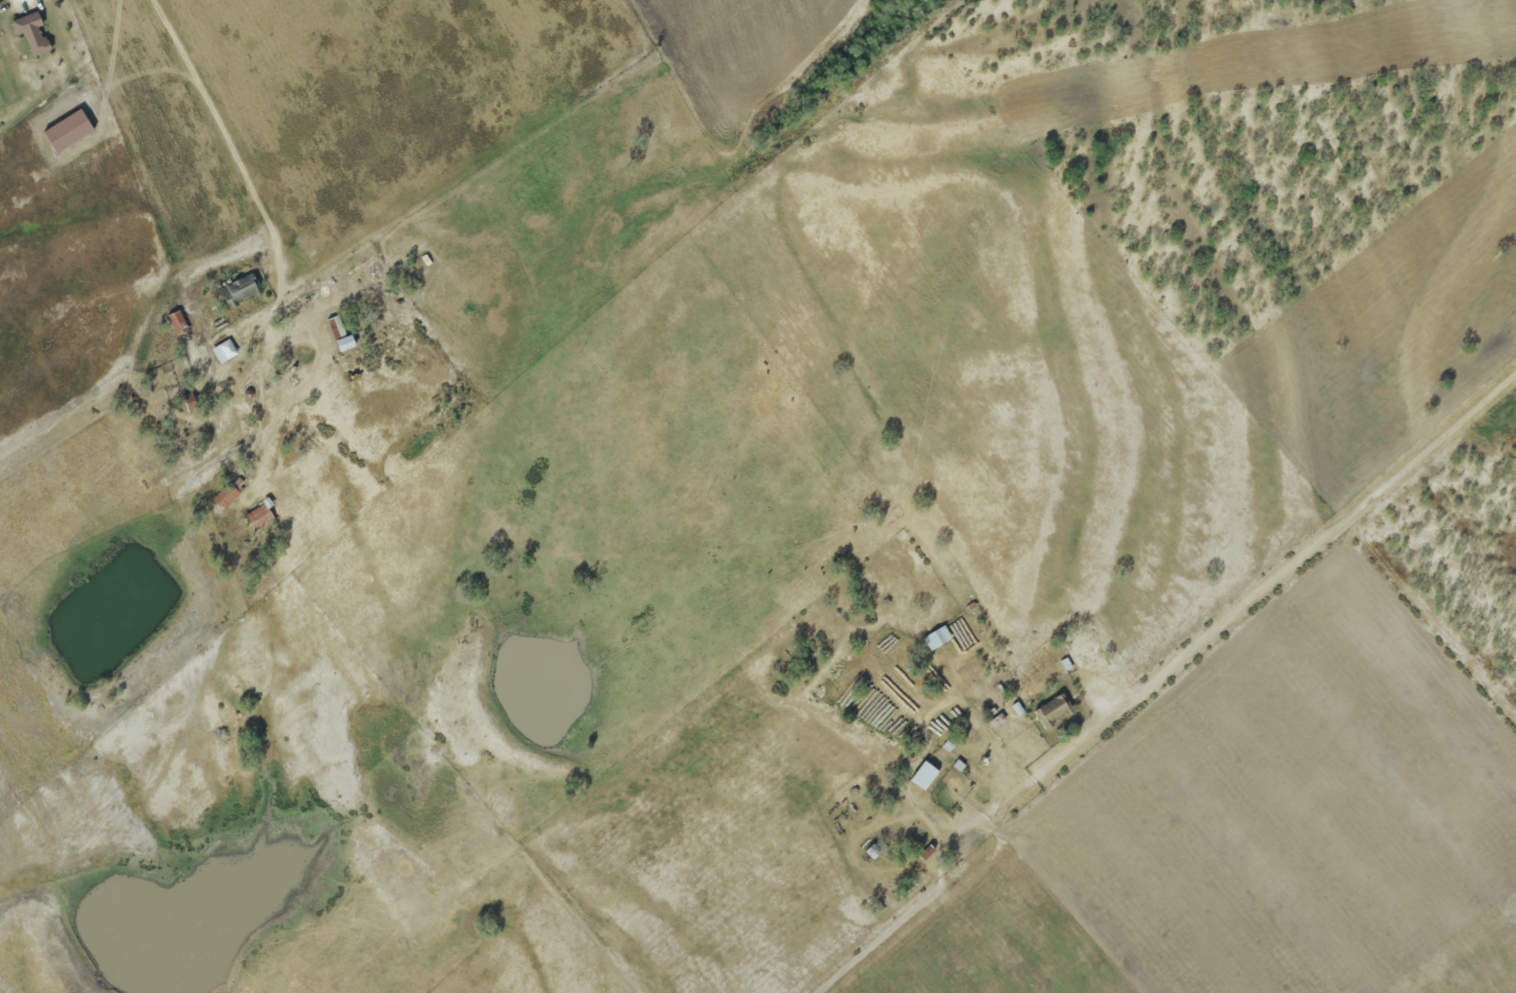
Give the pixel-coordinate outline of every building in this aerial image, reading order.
[(16,37),(24,34),(32,57),(48,51),(40,28),(42,27),(37,13),(11,22),(16,37)] [(235,303),(260,293),(252,274),(219,288),(225,301),(233,298),(235,303)] [(355,347),(351,335),(335,340),(338,352),(355,347)] [(220,364),(238,354),(229,339),(211,349),(220,364)] [(222,511),(246,489),(236,478),(212,500),(222,511)] [(243,516),(253,534),(275,521),(265,503),(243,516)] [(929,650),(952,641),(946,627),(923,636),(929,650)] [(1045,729),(1072,712),(1060,695),(1034,712),(1045,729)] [(925,791),(938,771),(922,762),(910,782),(925,791)]
